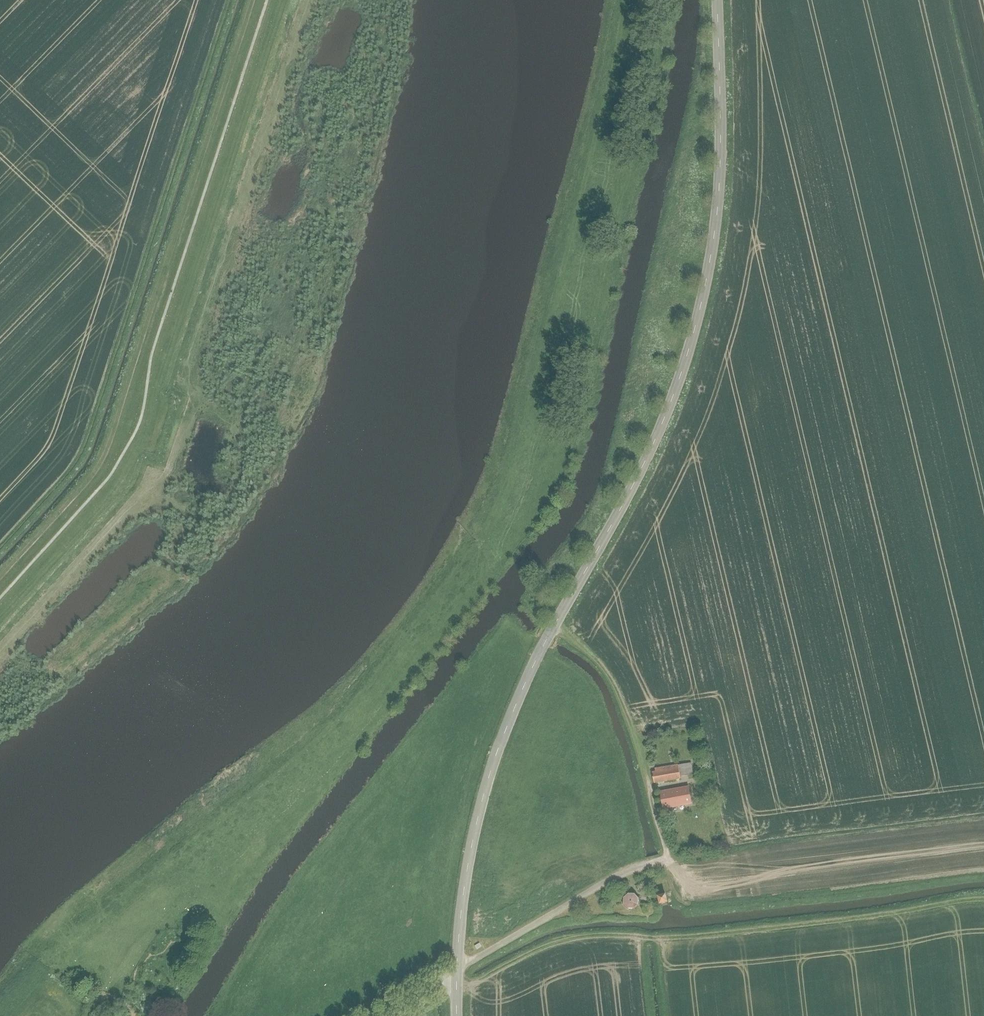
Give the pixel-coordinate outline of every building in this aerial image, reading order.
[(652,768),(654,785),(693,779),(690,762),(652,768)] [(661,789),(664,805),(696,800),(693,784),(661,789)] [(627,894),(622,898),(622,905),(627,909),(633,908),(637,905),(637,898),(633,893),(627,894)] [(654,905),(668,900),(666,893),(652,897),(654,905)]
